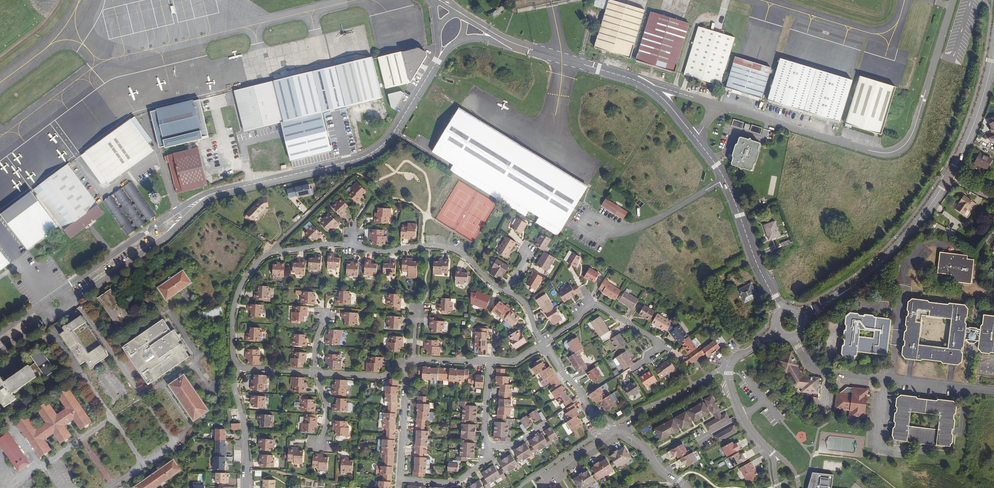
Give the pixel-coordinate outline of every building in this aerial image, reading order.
[(615,0),(594,0),(593,4),(606,9),(594,47),(631,58),(645,9),(615,0)] [(504,6),(495,12),(498,16),(507,11),(504,6)] [(672,71),(688,22),(685,21),(683,20),(660,13),(648,10),(633,59),(672,71)] [(718,31),(697,25),(681,74),(719,85),(734,36),(718,31)] [(420,47),(378,57),(385,88),(410,82),(426,58),(426,51),(421,49),(420,47)] [(771,67),(735,56),(725,88),(761,98),(771,67)] [(388,121),(372,57),(332,67),(261,84),(261,86),(236,92),(229,94),(229,92),(225,93),(233,127),(239,126),(247,158),(248,163),(285,156),(286,163),(330,152),(320,114),(322,114),(322,117),(336,113),(335,110),(352,106),(358,128),(360,128),(367,126),(388,121)] [(781,57),(767,101),(840,123),(853,79),(781,57)] [(898,87),(861,76),(846,125),(884,136),(898,87)] [(400,91),(387,95),(390,107),(394,109),(404,92),(400,91)] [(208,137),(199,99),(150,112),(159,148),(164,146),(165,148),(208,137)] [(456,166),(453,172),(459,176),(462,178),(507,204),(510,200),(520,206),(517,211),(528,218),(531,212),(541,218),(538,224),(558,235),(588,186),(459,108),(432,152),(456,166)] [(740,113),(730,109),(728,116),(738,119),(740,113)] [(758,118),(748,115),(747,121),(757,124),(758,118)] [(133,118),(80,157),(101,186),(106,182),(108,185),(153,152),(147,144),(151,141),(133,118)] [(382,123),(370,127),(372,132),(384,129),(382,123)] [(752,141),(756,140),(758,134),(736,127),(734,134),(735,134),(730,152),(731,153),(747,159),(752,141)] [(756,142),(756,140),(752,141),(747,159),(731,153),(730,152),(735,134),(734,134),(732,133),(727,148),(729,148),(727,156),(749,162),(750,155),(753,154),(756,142)] [(168,156),(170,162),(177,194),(207,186),(198,147),(168,155),(168,156)] [(975,163),(987,170),(992,159),(980,153),(975,163)] [(67,162),(33,188),(71,237),(95,218),(98,216),(104,211),(67,162)] [(129,181),(101,201),(127,236),(155,216),(129,181)] [(362,195),(366,191),(357,182),(351,188),(353,190),(348,195),(357,204),(362,199),(360,197),(362,195)] [(311,196),(309,185),(286,189),(288,200),(303,213),(307,208),(298,199),(311,196)] [(0,213),(27,249),(58,225),(30,190),(0,213)] [(156,194),(154,195),(153,197),(152,199),(153,201),(154,202),(155,204),(157,204),(159,204),(161,203),(162,201),(163,199),(163,197),(162,195),(160,194),(158,194),(156,194)] [(964,195),(959,202),(960,203),(956,209),(968,218),(971,213),(967,210),(973,202),(964,195)] [(265,209),(268,207),(267,197),(261,198),(258,201),(246,215),(253,222),(265,209)] [(344,211),(346,209),(349,207),(342,199),(339,202),(338,201),(331,207),(342,218),(347,213),(345,212),(344,211)] [(628,213),(607,200),(602,207),(623,221),(628,213)] [(977,205),(973,202),(967,210),(971,213),(977,205)] [(389,218),(391,218),(391,209),(378,208),(378,213),(378,217),(375,216),(375,223),(387,224),(388,218),(389,218)] [(322,223),(328,230),(331,228),(333,226),(334,227),(335,229),(340,224),(329,213),(323,219),(324,221),(322,223)] [(772,213),(760,217),(765,232),(776,228),(772,213)] [(517,218),(511,228),(521,234),(527,224),(517,218)] [(308,231),(305,234),(312,241),(315,239),(316,238),(318,239),(322,235),(310,222),(304,227),(307,230),(308,231)] [(410,225),(410,227),(402,226),(401,239),(410,240),(410,236),(413,237),(416,237),(417,224),(410,224),(410,225)] [(372,245),(385,245),(386,236),(384,236),(383,236),(383,230),(370,229),(370,236),(373,236),(373,239),(372,245)] [(542,234),(535,246),(540,249),(544,251),(551,239),(542,234)] [(507,258),(516,242),(506,237),(497,252),(507,258)] [(569,251),(564,260),(567,262),(573,253),(569,251)] [(9,263),(0,252),(0,270),(9,263)] [(555,258),(549,254),(545,252),(540,259),(541,259),(538,266),(547,272),(555,258)] [(951,275),(950,282),(958,283),(964,283),(971,284),(974,260),(967,259),(968,255),(940,252),(937,273),(951,275)] [(328,253),(327,269),(336,270),(336,268),(340,268),(340,258),(334,258),(335,254),(328,253)] [(581,257),(573,253),(567,262),(575,267),(581,257)] [(313,268),(312,270),(321,271),(322,255),(316,255),(316,257),(315,258),(313,258),(309,258),(309,268),(313,268)] [(402,270),(408,271),(408,272),(408,277),(417,278),(418,262),(409,261),(409,258),(403,258),(402,270)] [(297,273),(297,275),(305,275),(306,260),(300,259),(300,262),(300,263),(297,263),(293,263),(293,273),(297,273)] [(434,261),(433,274),(442,275),(442,273),(442,272),(448,272),(449,259),(443,259),(442,262),(439,262),(434,261)] [(506,272),(509,267),(497,259),(492,267),(493,268),(490,274),(500,280),(503,274),(504,271),(506,272)] [(365,260),(364,275),(373,276),(373,274),(377,274),(377,264),(373,264),(371,264),(371,262),(372,260),(365,260)] [(387,274),(387,276),(395,276),(396,261),(390,260),(390,264),(388,264),(384,264),(383,274),(387,274)] [(347,274),(350,274),(350,276),(358,277),(359,262),(353,262),(352,264),(351,264),(347,264),(347,274)] [(273,275),(276,275),(276,277),(284,277),(285,263),(279,263),(279,265),(277,265),(273,264),(273,275)] [(590,268),(585,276),(594,282),(599,274),(590,268)] [(456,269),(455,284),(464,285),(464,283),(468,283),(468,273),(464,273),(462,273),(462,272),(462,269),(456,269)] [(543,278),(538,275),(533,271),(531,275),(532,276),(526,284),(535,290),(543,278)] [(158,290),(167,303),(193,285),(184,272),(158,290)] [(741,278),(732,283),(735,288),(737,287),(738,290),(741,295),(752,289),(749,282),(746,278),(742,280),(741,278)] [(609,282),(605,279),(599,288),(603,291),(602,292),(615,300),(621,291),(608,283),(609,282)] [(564,302),(570,298),(581,291),(577,285),(572,288),(570,285),(558,293),(564,302)] [(270,290),(268,290),(269,286),(259,286),(259,292),(257,292),(255,292),(254,298),(270,299),(270,290)] [(98,300),(119,331),(133,321),(112,291),(98,300)] [(338,297),(336,297),(335,303),(351,304),(352,295),(350,295),(350,292),(340,291),(340,295),(340,297),(338,297)] [(630,308),(633,310),(639,300),(624,291),(619,300),(630,307),(630,308)] [(302,295),(301,303),(315,304),(316,298),(314,298),(314,296),(314,292),(304,292),(304,295),(302,295)] [(487,297),(476,293),(472,304),(473,305),(472,306),(473,308),(477,309),(479,309),(479,307),(486,309),(490,298),(487,297)] [(389,298),(387,297),(387,305),(395,306),(401,306),(401,300),(399,300),(400,298),(400,295),(389,294),(389,298)] [(542,311),(544,315),(555,308),(546,294),(537,300),(543,311),(542,311)] [(456,299),(441,298),(441,302),(441,304),(440,304),(437,304),(437,310),(442,311),(448,311),(453,311),(453,303),(456,303),(456,299)] [(983,320),(982,324),(981,325),(980,329),(978,329),(977,328),(970,327),(969,328),(966,328),(967,324),(965,322),(966,318),(967,317),(968,309),(965,305),(958,304),(949,303),(948,304),(929,302),(928,300),(912,299),(908,302),(907,310),(907,317),(906,317),(905,325),(906,326),(906,330),(904,332),(903,340),(904,340),(903,346),(903,347),(902,355),(905,359),(921,361),(922,360),(941,362),(942,363),(958,365),(962,362),(963,354),(962,352),(962,348),(964,347),(965,340),(966,340),(968,343),(974,344),(977,341),(979,341),(978,349),(981,353),(989,354),(991,352),(993,353),(993,321),(983,320)] [(493,312),(502,319),(511,307),(507,304),(505,307),(503,305),(499,301),(492,311),(493,312)] [(251,317),(261,317),(261,313),(263,313),(264,305),(248,304),(248,310),(250,311),(251,311),(251,313),(251,317)] [(644,305),(639,314),(650,321),(655,312),(644,305)] [(308,307),(296,306),(295,312),(294,312),(292,312),(292,321),(304,322),(305,313),(308,313),(308,307)] [(223,314),(221,307),(198,314),(200,321),(223,314)] [(560,315),(555,308),(545,314),(548,319),(549,318),(554,325),(562,320),(559,316),(560,315)] [(513,326),(520,318),(511,311),(504,320),(513,326)] [(358,313),(342,312),(342,318),(344,319),(345,319),(345,321),(345,325),(355,325),(355,321),(357,322),(358,313)] [(857,352),(887,356),(892,319),(874,317),(873,315),(865,314),(863,315),(860,315),(858,313),(850,312),(846,316),(845,324),(846,326),(846,329),(844,331),(843,339),(843,345),(842,346),(841,354),(842,355),(842,358),(855,359),(855,357),(857,356),(857,352)] [(652,323),(663,330),(664,329),(667,331),(668,330),(671,324),(668,322),(669,321),(657,314),(652,323)] [(387,325),(389,325),(389,329),(399,329),(399,325),(399,323),(400,323),(403,323),(403,317),(387,316),(387,325)] [(598,317),(591,322),(600,337),(609,331),(604,323),(602,324),(598,317)] [(86,324),(82,318),(63,331),(65,335),(61,338),(82,368),(86,365),(91,371),(92,372),(94,371),(95,370),(95,368),(109,359),(106,353),(101,348),(89,356),(74,333),(86,324)] [(442,329),(444,329),(444,321),(436,321),(430,321),(430,327),(432,327),(432,328),(432,332),(442,333),(442,329)] [(149,387),(190,359),(183,350),(185,348),(175,333),(173,335),(164,322),(123,350),(149,387)] [(672,323),(671,324),(668,330),(672,332),(676,329),(675,328),(678,326),(672,323)] [(681,343),(688,337),(679,325),(678,326),(675,328),(676,329),(672,332),(670,333),(674,338),(675,337),(680,344),(681,343)] [(262,332),(260,332),(260,328),(250,327),(250,331),(250,333),(249,333),(246,333),(246,340),(262,341),(262,332)] [(480,332),(476,332),(475,340),(487,340),(487,333),(488,333),(489,329),(480,328),(480,332)] [(326,344),(338,345),(339,339),(340,339),(342,339),(342,330),(329,329),(329,335),(329,338),(326,338),(326,344)] [(516,348),(526,342),(523,337),(522,337),(521,335),(518,330),(509,336),(512,340),(511,341),(516,348)] [(610,340),(617,350),(626,344),(624,340),(623,340),(621,338),(622,338),(620,333),(615,336),(611,330),(609,331),(600,337),(604,344),(610,340)] [(293,338),(292,346),(306,346),(307,340),(305,340),(305,339),(305,335),(295,334),(294,338),(293,338)] [(404,337),(391,336),(391,342),(389,342),(388,342),(387,351),(400,352),(400,347),(400,343),(403,344),(404,337)] [(727,343),(722,336),(684,363),(687,366),(691,363),(692,364),(706,353),(708,356),(715,352),(727,343)] [(568,343),(574,354),(577,352),(583,348),(581,344),(580,344),(579,342),(577,337),(568,343)] [(688,337),(681,343),(684,346),(686,350),(685,350),(688,354),(697,348),(688,337)] [(439,347),(438,347),(438,341),(425,340),(425,346),(428,347),(427,350),(427,355),(440,356),(441,347),(439,347)] [(479,347),(478,355),(487,355),(487,348),(486,348),(487,340),(475,340),(475,347),(479,347)] [(13,388),(41,369),(45,375),(56,368),(41,346),(32,353),(37,361),(33,364),(30,360),(5,376),(2,371),(0,372),(0,393),(6,401),(17,394),(13,388)] [(260,356),(259,356),(259,350),(246,349),(246,355),(249,356),(248,359),(248,364),(261,365),(262,356),(260,356)] [(307,353),(294,352),(294,358),(293,358),(291,358),(290,367),(303,368),(304,359),(306,359),(307,353)] [(578,370),(580,374),(588,369),(577,352),(574,354),(568,358),(577,371),(578,370)] [(616,357),(624,370),(633,364),(625,352),(616,357)] [(802,392),(818,393),(819,378),(803,376),(802,375),(805,373),(801,367),(798,368),(797,367),(799,366),(791,352),(778,360),(785,373),(787,373),(795,387),(803,388),(802,392)] [(340,361),(339,361),(339,355),(326,354),(326,360),(329,361),(328,364),(328,369),(341,370),(342,361),(340,361)] [(383,357),(370,357),(370,363),(369,363),(367,363),(366,371),(379,372),(380,367),(380,364),(383,364),(383,357)] [(532,369),(536,375),(539,373),(547,368),(541,359),(533,363),(535,367),(532,369)] [(675,369),(670,360),(659,366),(660,367),(655,371),(660,379),(675,369)] [(556,376),(550,366),(547,368),(539,373),(543,380),(547,378),(549,381),(556,376)] [(422,379),(430,380),(431,368),(431,367),(419,367),(419,375),(423,375),(422,379)] [(437,380),(438,380),(438,376),(442,377),(442,368),(438,368),(438,369),(431,368),(430,380),(437,380)] [(457,369),(446,368),(442,368),(442,377),(442,380),(443,381),(457,381),(457,370),(457,369)] [(594,382),(602,377),(596,368),(587,373),(589,377),(590,376),(594,382)] [(457,381),(464,382),(465,378),(468,378),(469,375),(469,370),(465,369),(465,370),(457,370),(457,381)] [(497,369),(496,384),(501,384),(508,385),(509,377),(505,377),(505,369),(497,369)] [(657,380),(651,371),(646,374),(647,374),(645,375),(644,375),(640,378),(646,387),(657,380)] [(251,389),(263,390),(264,384),(267,384),(267,375),(254,375),(254,380),(254,383),(251,383),(251,389)] [(483,388),(484,375),(472,375),(472,384),(476,384),(475,388),(483,388)] [(170,388),(195,424),(210,414),(185,377),(170,388)] [(293,386),(294,386),(294,392),(306,393),(307,386),(304,386),(304,383),(304,378),(291,377),(291,386),(293,386)] [(390,386),(386,386),(385,394),(397,395),(398,395),(399,379),(390,379),(390,386)] [(344,395),(345,389),(346,389),(348,389),(348,385),(349,381),(349,380),(336,380),(335,384),(335,388),(332,388),(332,394),(344,395)] [(551,392),(556,399),(565,393),(566,392),(560,382),(553,387),(555,390),(551,392)] [(629,385),(623,389),(629,397),(632,395),(633,396),(639,392),(638,391),(640,390),(635,382),(632,384),(629,386),(629,385)] [(512,392),(512,385),(508,385),(501,384),(500,391),(499,391),(499,395),(508,396),(508,392),(512,392)] [(27,415),(16,423),(40,457),(52,449),(45,440),(54,434),(60,443),(72,435),(65,426),(74,420),(81,429),(91,422),(67,387),(56,395),(65,408),(57,413),(48,400),(36,409),(45,422),(37,428),(27,415)] [(593,397),(597,404),(599,402),(606,397),(600,387),(596,389),(597,390),(590,394),(592,398),(593,397)] [(864,420),(868,389),(849,387),(849,390),(847,390),(843,393),(843,394),(839,394),(837,393),(835,409),(850,410),(849,418),(864,420)] [(569,399),(565,393),(556,399),(560,405),(563,403),(565,406),(573,402),(570,398),(569,399)] [(385,402),(389,402),(389,405),(397,406),(398,402),(397,402),(397,395),(385,394),(385,402)] [(508,396),(499,395),(499,399),(500,399),(499,407),(511,407),(511,400),(507,400),(508,396)] [(614,402),(610,395),(606,397),(599,402),(606,412),(613,407),(611,404),(614,402)] [(953,435),(954,429),(955,420),(954,419),(954,415),(956,413),(957,405),(954,401),(938,399),(936,400),(918,398),(916,397),(901,395),(896,398),(895,406),(897,408),(896,412),(895,413),(894,421),(894,428),(893,428),(892,436),(893,438),(893,440),(899,441),(944,447),(944,446),(950,447),(951,445),(952,443),(953,435)] [(266,397),(252,396),(251,402),(253,402),(253,404),(253,407),(263,408),(263,404),(265,405),(266,397)] [(427,397),(418,396),(417,411),(418,411),(429,412),(430,408),(430,404),(426,404),(427,397)] [(712,396),(705,400),(706,402),(711,411),(712,414),(714,413),(718,410),(720,410),(712,396)] [(348,403),(346,403),(347,399),(337,398),(337,402),(336,404),(335,404),(333,404),(332,410),(348,411),(348,403)] [(301,411),(315,411),(316,405),(313,405),(314,403),(314,400),(303,399),(303,403),(301,402),(301,411)] [(468,405),(468,402),(465,402),(460,401),(460,405),(463,406),(463,413),(477,414),(477,406),(470,405),(468,405)] [(693,421),(694,422),(710,414),(709,412),(704,404),(703,402),(697,406),(698,407),(695,409),(694,407),(688,411),(689,412),(693,421)] [(565,414),(569,420),(577,416),(579,414),(575,408),(576,407),(574,404),(566,409),(569,412),(565,414)] [(510,415),(511,407),(499,407),(498,407),(498,418),(502,418),(504,419),(506,419),(506,415),(510,415)] [(396,414),(397,414),(397,410),(388,409),(388,413),(384,413),(384,420),(395,421),(396,414)] [(542,420),(546,418),(541,412),(538,413),(536,410),(530,414),(531,416),(532,418),(535,422),(541,418),(542,420)] [(429,412),(418,411),(417,419),(416,419),(416,423),(425,423),(425,420),(429,420),(429,412)] [(681,428),(681,429),(692,423),(692,422),(687,413),(686,412),(675,418),(676,419),(681,428)] [(464,422),(466,422),(467,422),(467,420),(469,420),(476,421),(477,414),(463,413),(462,420),(464,420),(464,422)] [(730,419),(726,413),(721,416),(717,418),(705,425),(708,431),(730,419)] [(270,424),(273,424),(273,415),(258,414),(257,420),(260,421),(261,421),(261,423),(260,427),(270,427),(270,424)] [(524,432),(527,430),(526,428),(532,424),(529,420),(528,418),(526,416),(520,420),(522,424),(520,426),(524,432)] [(572,432),(583,425),(577,416),(569,420),(566,422),(572,432)] [(318,418),(305,417),(305,423),(303,423),(302,423),(301,432),(314,432),(314,427),(314,424),(317,424),(318,418)] [(495,422),(494,429),(508,430),(509,423),(511,423),(512,419),(506,419),(504,419),(504,422),(502,422),(495,422)] [(680,430),(679,429),(674,420),(673,419),(655,429),(661,441),(680,430)] [(384,420),(383,428),(387,428),(387,432),(396,433),(396,429),(395,429),(395,421),(384,420)] [(347,427),(346,427),(346,421),(334,421),(333,427),(336,427),(336,431),(336,436),(349,436),(349,428),(347,427)] [(467,424),(467,422),(466,422),(464,422),(464,424),(462,424),(462,431),(475,432),(476,425),(469,424),(467,424)] [(569,435),(572,432),(566,422),(562,425),(569,435)] [(737,432),(733,426),(714,436),(718,443),(737,432)] [(417,431),(416,438),(428,439),(428,431),(424,431),(425,427),(416,427),(416,431),(417,431)] [(549,439),(548,440),(549,442),(551,441),(554,442),(558,439),(551,427),(545,431),(548,437),(549,439)] [(787,442),(791,438),(780,428),(776,432),(787,442)] [(508,430),(494,429),(494,437),(501,437),(503,437),(503,441),(510,441),(511,437),(508,437),(508,430)] [(225,430),(216,430),(215,441),(224,441),(225,430)] [(0,435),(0,445),(18,472),(29,464),(6,431),(0,435)] [(468,439),(475,439),(475,432),(462,431),(461,439),(463,439),(463,441),(466,441),(466,439),(468,439)] [(541,433),(535,437),(543,449),(548,446),(548,443),(549,442),(548,440),(546,441),(545,439),(541,433)] [(382,447),(394,448),(394,440),(395,440),(395,436),(387,436),(386,440),(383,439),(382,447)] [(543,449),(535,437),(529,441),(533,447),(534,448),(532,449),(534,452),(535,451),(536,453),(543,449)] [(428,439),(416,438),(416,445),(415,445),(415,449),(423,450),(423,446),(427,447),(428,439)] [(273,440),(259,439),(259,445),(261,445),(261,447),(260,450),(271,451),(271,447),(273,447),(273,440)] [(224,441),(215,441),(215,453),(224,452),(224,441)] [(461,450),(474,451),(475,443),(468,443),(466,443),(466,441),(463,441),(463,442),(461,442),(461,450)] [(723,447),(728,456),(730,455),(736,452),(743,447),(740,441),(736,443),(736,445),(734,445),(733,442),(723,447)] [(530,449),(526,443),(520,447),(527,459),(533,455),(532,453),(534,452),(532,449),(531,450),(530,449)] [(680,457),(681,459),(687,456),(686,454),(688,453),(683,444),(668,452),(671,458),(675,456),(675,455),(677,455),(678,458),(680,457)] [(289,447),(288,460),(294,460),(294,462),(294,464),(303,464),(304,451),(299,451),(295,451),(295,448),(289,447)] [(394,455),(393,455),(394,448),(382,447),(382,455),(386,455),(385,459),(394,459),(394,455)] [(527,459),(520,447),(513,451),(517,457),(518,458),(516,459),(517,461),(518,462),(520,461),(521,463),(527,459)] [(621,448),(617,450),(626,464),(629,461),(630,460),(632,458),(628,453),(627,452),(628,451),(625,447),(621,449),(621,448)] [(461,461),(465,461),(465,457),(466,457),(474,458),(474,451),(461,450),(460,457),(457,457),(457,461),(461,461)] [(626,464),(617,450),(614,453),(615,455),(614,456),(613,454),(610,456),(617,467),(620,465),(622,466),(626,464)] [(698,461),(693,452),(687,456),(681,459),(678,461),(681,467),(685,465),(685,463),(687,464),(688,467),(698,461)] [(737,453),(736,452),(730,455),(731,457),(729,458),(734,467),(749,458),(746,452),(742,454),(742,456),(740,455),(739,452),(737,453)] [(415,457),(415,465),(426,465),(427,458),(423,457),(423,454),(414,453),(414,457),(415,457)] [(313,454),(313,467),(319,467),(319,468),(319,470),(328,471),(328,458),(323,457),(320,457),(320,454),(313,454)] [(519,464),(518,462),(517,461),(516,462),(515,460),(511,454),(505,458),(512,470),(519,466),(518,464),(519,464)] [(224,455),(215,455),(214,470),(224,470),(224,455)] [(262,460),(260,460),(260,466),(274,467),(275,459),(273,459),(273,455),(263,455),(262,458),(262,460)] [(138,487),(155,487),(162,483),(163,485),(168,481),(167,480),(183,469),(175,457),(135,484),(138,487)] [(341,472),(349,472),(349,470),(353,471),(353,460),(350,460),(348,460),(348,458),(342,458),(341,472)] [(512,470),(505,458),(499,462),(502,468),(503,470),(502,471),(503,473),(505,472),(506,474),(512,470)] [(602,460),(599,462),(607,475),(611,473),(611,471),(614,470),(610,464),(609,465),(609,464),(609,463),(607,459),(603,461),(602,460)] [(461,464),(461,461),(457,461),(451,460),(451,464),(448,463),(448,471),(458,471),(458,464),(461,464)] [(754,467),(750,460),(739,466),(747,479),(758,473),(755,469),(754,470),(753,467),(754,467)] [(394,463),(385,462),(385,466),(377,466),(376,474),(384,474),(392,474),(392,467),(393,467),(394,463)] [(607,475),(599,462),(595,464),(597,467),(596,467),(595,466),(592,468),(599,479),(602,477),(604,477),(607,475)] [(426,465),(415,465),(414,472),(413,472),(413,476),(422,477),(422,473),(426,473),(426,465)] [(494,465),(488,469),(495,481),(501,477),(503,480),(506,478),(503,473),(502,471),(499,473),(498,471),(494,465)] [(483,483),(485,485),(486,487),(489,487),(491,487),(489,485),(495,481),(488,469),(481,473),(485,479),(486,481),(483,483)] [(583,472),(579,474),(588,487),(591,485),(592,483),(595,481),(588,470),(585,472),(586,474),(584,474),(583,472)] [(835,474),(812,472),(810,487),(833,487),(835,474)] [(227,473),(215,473),(215,483),(227,483),(227,473)] [(391,487),(392,474),(384,474),(384,481),(380,481),(380,487),(391,487)] [(579,474),(576,476),(577,477),(573,480),(576,484),(577,484),(577,485),(578,487),(587,487),(588,487),(579,474)]
